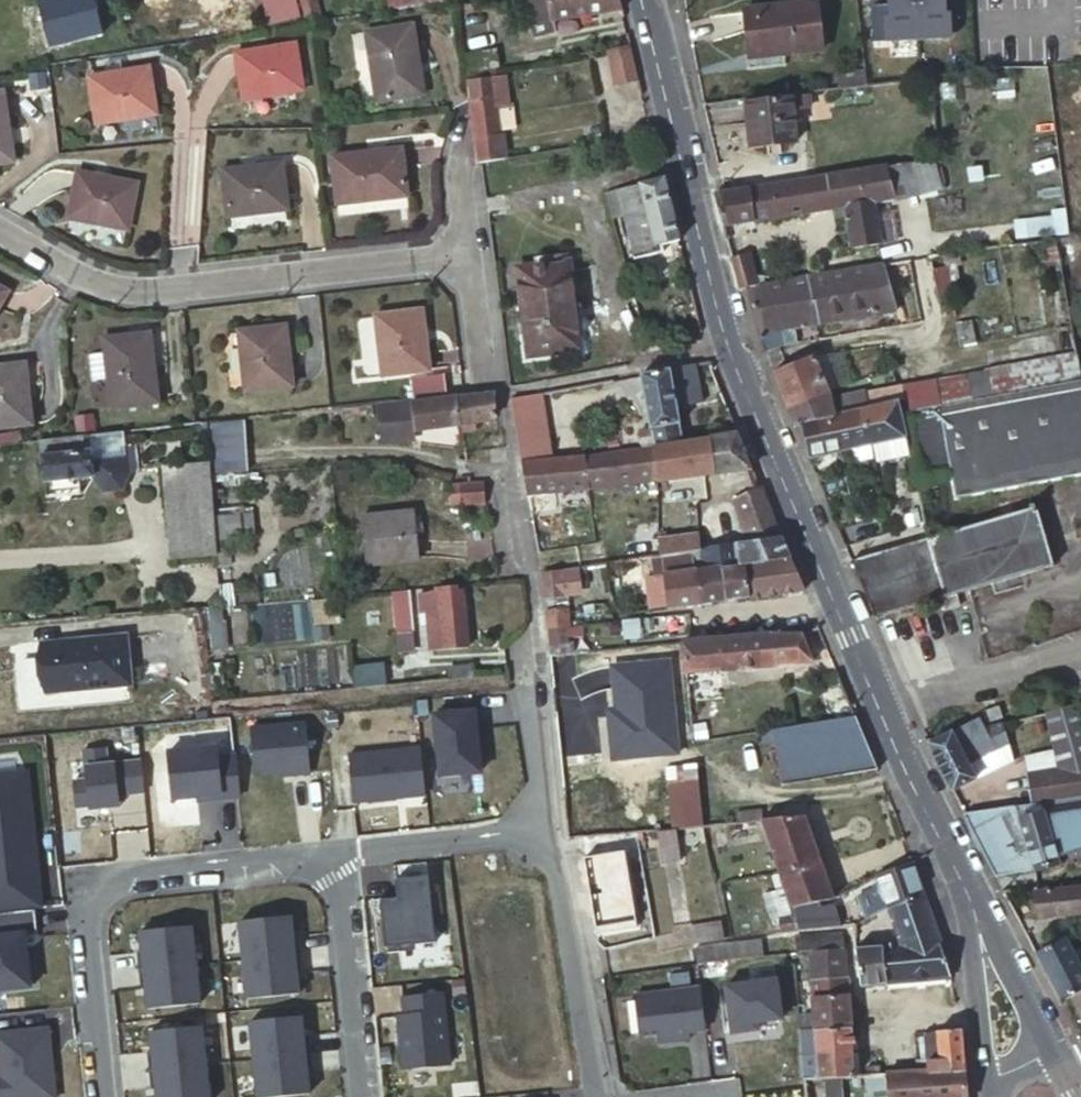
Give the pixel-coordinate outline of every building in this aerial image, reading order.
[(298,0),(265,0),(268,20),(301,15),(298,0)] [(311,22),(321,21),(326,20),(320,0),(305,0),(311,22)] [(446,0),(391,0),(393,9),(446,0)] [(593,15),(590,0),(528,0),(534,35),(555,32),(554,22),(593,15)] [(625,9),(623,0),(590,0),(593,15),(625,9)] [(817,0),(807,0),(744,6),(750,57),(822,48),(817,0)] [(426,95),(417,27),(371,33),(380,102),(426,95)] [(307,88),(300,42),(237,53),(244,98),(307,88)] [(633,45),(609,49),(618,86),(641,81),(633,45)] [(105,74),(123,71),(121,63),(104,65),(105,74)] [(158,113),(151,66),(123,71),(105,74),(89,76),(96,122),(158,113)] [(839,87),(866,84),(865,69),(838,71),(839,87)] [(494,76),(478,78),(480,95),(497,93),(494,76)] [(478,78),(468,80),(470,97),(477,157),(481,157),(503,153),(497,93),(480,95),(478,78)] [(4,94),(0,95),(0,154),(11,152),(4,94)] [(792,111),(792,97),(747,101),(752,146),(796,142),(792,111)] [(804,110),(803,97),(792,97),(792,111),(804,110)] [(409,197),(403,150),(333,157),(338,204),(409,197)] [(938,191),(932,159),(892,165),(898,197),(938,191)] [(287,210),(282,161),(222,166),(226,216),(287,210)] [(892,165),(725,192),(716,194),(724,225),(847,205),(854,247),(883,243),(876,200),(898,197),(892,165)] [(127,230),(137,182),(78,170),(68,218),(127,230)] [(667,176),(664,177),(616,188),(633,257),(664,250),(662,242),(673,239),(681,238),(667,176)] [(1024,223),(1027,242),(1056,238),(1053,219),(1024,223)] [(664,250),(633,257),(637,273),(667,266),(664,254),(675,252),(673,239),(662,242),(664,250)] [(946,252),(931,255),(939,298),(953,296),(946,252)] [(739,288),(750,287),(763,284),(763,277),(754,278),(749,254),(732,257),(739,288)] [(569,322),(563,260),(517,264),(527,351),(579,346),(578,322),(569,322)] [(887,262),(805,276),(815,323),(816,323),(895,310),(887,262)] [(805,276),(782,281),(794,327),(816,323),(815,323),(805,276)] [(763,284),(750,287),(762,340),(766,351),(784,343),(796,341),(794,327),(782,281),(763,284)] [(8,290),(0,285),(0,304),(8,290)] [(426,369),(420,307),(374,311),(380,374),(426,369)] [(372,316),(358,317),(363,359),(377,357),(372,316)] [(289,384),(283,324),(236,329),(243,390),(289,384)] [(155,401),(149,338),(102,342),(108,405),(155,401)] [(814,354),(773,371),(781,390),(821,373),(822,373),(815,357),(814,354)] [(1080,380),(1080,377),(1077,354),(1024,364),(1029,391),(1080,380)] [(22,361),(0,363),(0,423),(28,420),(22,361)] [(671,368),(677,406),(703,402),(697,363),(671,368)] [(1029,391),(1024,364),(989,371),(994,397),(1029,391)] [(650,428),(653,445),(678,441),(682,440),(677,406),(671,368),(641,374),(650,428)] [(944,407),(994,397),(989,371),(938,380),(944,407)] [(446,387),(445,372),(411,375),(412,390),(446,387)] [(787,406),(829,390),(822,373),(821,373),(781,390),(787,406)] [(864,409),(897,401),(904,400),(906,414),(911,413),(944,407),(938,380),(900,387),(868,393),(867,391),(837,396),(838,403),(833,404),(831,394),(829,390),(787,406),(794,425),(801,424),(801,422),(834,415),(864,409)] [(911,413),(923,478),(950,474),(954,499),(960,499),(959,496),(1080,473),(1080,380),(1029,391),(994,397),(944,407),(911,413)] [(454,396),(457,426),(457,433),(473,433),(472,425),(493,416),(492,392),(454,396)] [(411,430),(457,426),(454,396),(408,401),(408,397),(375,400),(379,441),(403,439),(411,430)] [(910,456),(905,436),(897,401),(864,409),(872,443),(873,443),(877,463),(910,456)] [(872,443),(864,409),(834,415),(842,450),(855,447),(872,443)] [(238,415),(199,420),(205,435),(240,431),(238,415)] [(801,422),(801,424),(810,456),(842,450),(834,415),(801,422)] [(643,446),(653,445),(650,428),(641,430),(643,446)] [(70,436),(38,440),(44,482),(93,475),(93,465),(126,461),(123,429),(70,436)] [(212,470),(243,467),(240,431),(205,435),(207,458),(208,470),(212,470)] [(546,432),(516,435),(521,461),(548,458),(546,432)] [(752,468),(737,433),(709,437),(713,472),(752,468)] [(709,437),(682,440),(678,441),(682,476),(703,474),(713,472),(709,437)] [(678,441),(653,445),(643,446),(617,450),(621,482),(629,481),(629,482),(682,476),(678,441)] [(872,443),(855,447),(858,460),(875,458),(872,443)] [(605,483),(621,482),(617,450),(602,452),(605,483)] [(521,461),(527,492),(605,483),(602,452),(548,458),(521,461)] [(214,551),(208,470),(207,458),(162,461),(169,554),(214,551)] [(445,505),(485,505),(485,481),(445,481),(445,505)] [(778,536),(761,491),(733,499),(745,527),(732,529),(734,542),(734,544),(737,543),(778,536)] [(928,537),(852,558),(876,615),(1053,564),(1036,503),(1029,505),(1030,508),(928,537)] [(407,511),(411,558),(465,553),(460,505),(407,511)] [(700,549),(699,539),(698,533),(658,538),(660,554),(690,550),(700,549)] [(693,569),(695,569),(700,568),(721,566),(740,563),(737,543),(734,544),(734,542),(728,543),(728,535),(720,536),(717,536),(718,545),(709,546),(709,538),(699,539),(700,549),(690,550),(693,569)] [(740,563),(744,563),(788,557),(789,557),(780,535),(778,536),(737,543),(740,563)] [(583,566),(587,565),(584,537),(556,541),(561,569),(572,567),(577,566),(580,566),(583,566)] [(651,555),(653,576),(662,575),(662,573),(693,569),(690,550),(660,554),(651,555)] [(802,590),(788,557),(744,563),(748,596),(802,590)] [(721,566),(725,600),(738,598),(748,596),(744,563),(740,563),(721,566)] [(577,566),(572,567),(576,593),(584,591),(580,566),(577,566)] [(700,568),(695,569),(699,603),(725,600),(721,566),(700,568)] [(561,569),(541,571),(544,590),(545,604),(545,609),(559,608),(566,607),(566,608),(569,608),(568,594),(576,593),(572,567),(561,569)] [(666,604),(666,607),(684,605),(688,604),(699,603),(695,569),(693,569),(662,573),(662,575),(664,586),(666,604)] [(653,576),(641,577),(644,607),(666,604),(664,586),(662,575),(653,576)] [(427,611),(429,649),(467,646),(462,590),(418,593),(420,612),(427,611)] [(391,592),(394,632),(411,631),(408,591),(391,592)] [(963,603),(960,592),(943,598),(946,608),(963,603)] [(547,626),(547,628),(565,626),(568,626),(566,611),(546,613),(547,626)] [(621,622),(622,639),(636,637),(635,621),(621,622)] [(547,628),(550,654),(573,652),(572,642),(566,642),(565,626),(547,628)] [(682,641),(682,642),(686,672),(719,669),(719,671),(777,665),(777,663),(812,660),(801,633),(770,632),(768,633),(752,634),(682,641)] [(38,642),(43,691),(126,684),(122,635),(38,642)] [(1041,712),(1064,773),(1080,770),(1080,730),(1071,703),(1041,712)] [(1004,717),(1001,706),(984,713),(988,723),(1004,717)] [(474,711),(433,715),(439,776),(480,771),(474,711)] [(854,715),(772,728),(774,741),(781,784),(876,769),(857,722),(854,715)] [(979,717),(931,742),(955,789),(978,777),(968,756),(1010,736),(1004,723),(985,728),(979,717)] [(306,724),(250,729),(254,770),(260,774),(289,772),(289,775),(310,773),(306,724)] [(772,728),(761,730),(763,742),(774,741),(772,728)] [(418,745),(345,753),(350,799),(423,792),(418,745)] [(213,747),(192,750),(197,797),(216,795),(216,800),(236,798),(232,756),(214,758),(213,747)] [(103,748),(92,750),(95,779),(82,780),(84,807),(98,805),(98,809),(117,807),(116,795),(142,793),(139,761),(104,765),(103,748)] [(666,766),(672,828),(675,828),(690,826),(702,825),(696,763),(666,766)] [(1080,796),(1080,770),(1064,773),(1023,780),(1027,804),(1041,802),(1077,797),(1080,796)] [(0,774),(0,911),(30,908),(28,880),(37,879),(32,829),(26,829),(19,772),(0,774)] [(1054,846),(1080,838),(1080,816),(1079,816),(1077,797),(1041,802),(1054,846)] [(1041,802),(1027,804),(966,813),(997,874),(1035,867),(1059,859),(1056,852),(1054,846),(1041,802)] [(755,810),(735,812),(736,822),(756,820),(755,810)] [(628,832),(635,831),(655,829),(653,812),(617,816),(619,833),(628,832)] [(769,846),(777,872),(789,907),(825,899),(833,897),(804,815),(763,819),(760,819),(760,820),(769,846)] [(735,822),(739,848),(769,846),(760,820),(756,820),(736,822),(735,822)] [(677,860),(675,828),(672,828),(657,829),(660,861),(677,860)] [(591,835),(583,836),(584,854),(607,853),(607,862),(632,861),(628,832),(619,833),(591,835)] [(1056,852),(1080,844),(1080,838),(1054,846),(1056,852)] [(918,881),(912,863),(876,874),(884,896),(866,902),(871,916),(888,908),(923,897),(918,881)] [(397,898),(380,900),(384,948),(435,942),(428,876),(395,879),(397,898)] [(37,879),(28,880),(30,908),(35,907),(40,907),(37,879)] [(1033,890),(1037,919),(1072,913),(1080,912),(1080,884),(1033,890)] [(939,943),(923,897),(888,908),(901,943),(881,944),(884,983),(950,975),(939,943)] [(791,915),(796,929),(821,927),(819,917),(830,915),(825,899),(789,907),(791,915)] [(33,983),(30,954),(26,955),(25,946),(23,933),(37,932),(35,907),(30,908),(0,911),(0,986),(33,983)] [(238,921),(247,998),(299,992),(297,971),(301,970),(297,934),(292,935),(290,914),(238,921)] [(781,931),(796,929),(791,915),(779,916),(781,931)] [(694,943),(724,939),(721,920),(692,924),(694,943)] [(199,1002),(191,925),(139,930),(141,951),(136,951),(140,987),(145,987),(147,1007),(199,1002)] [(819,932),(820,948),(843,946),(842,930),(819,932)] [(797,950),(808,949),(820,948),(819,932),(796,934),(797,950)] [(1036,953),(1060,1002),(1066,1000),(1080,992),(1080,936),(1065,938),(1036,953)] [(695,963),(761,955),(759,939),(693,947),(695,963)] [(881,944),(855,946),(860,986),(884,983),(881,944)] [(808,949),(810,976),(845,974),(843,946),(820,948),(808,949)] [(846,987),(845,974),(810,976),(814,1029),(849,1027),(846,987)] [(780,1019),(775,979),(724,985),(730,1033),(750,1030),(749,1023),(755,1022),(780,1019)] [(688,1031),(704,1029),(699,987),(634,995),(639,1037),(656,1035),(669,1034),(670,1040),(689,1038),(688,1031)] [(1066,1000),(1079,1028),(1080,1027),(1080,992),(1066,1000)] [(450,1064),(443,993),(402,997),(404,1015),(397,1016),(403,1069),(450,1064)] [(257,1096),(272,1096),(309,1093),(307,1072),(312,1072),(308,1036),(303,1036),(301,1016),(249,1021),(257,1096)] [(0,1030),(0,1096),(29,1096),(51,1093),(44,1054),(40,1054),(38,1039),(41,1039),(38,1023),(0,1030)] [(201,1026),(149,1032),(151,1052),(147,1053),(150,1089),(155,1088),(156,1096),(208,1096),(201,1026)] [(849,1027),(814,1029),(800,1030),(801,1054),(851,1050),(849,1027)] [(921,1031),(925,1071),(925,1073),(963,1071),(963,1070),(958,1029),(921,1031)] [(669,1034),(656,1035),(657,1042),(670,1040),(669,1034)] [(851,1050),(801,1054),(802,1063),(803,1077),(818,1076),(818,1077),(853,1076),(853,1074),(851,1050)] [(865,1066),(866,1073),(879,1073),(879,1065),(865,1066)] [(963,1070),(963,1071),(925,1073),(925,1071),(879,1073),(866,1073),(853,1074),(853,1076),(818,1077),(818,1076),(803,1077),(802,1077),(804,1096),(968,1096),(965,1069),(963,1070)]
